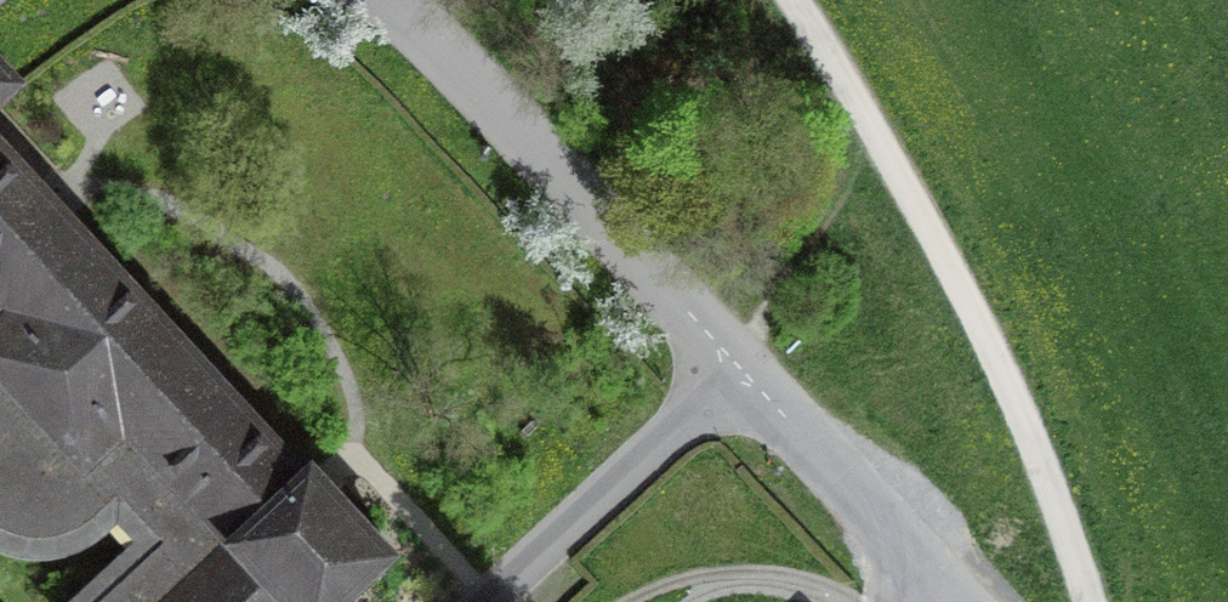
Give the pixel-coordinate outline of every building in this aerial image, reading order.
[(17,88),(0,70),(0,104),(17,88)] [(391,558),(309,469),(303,475),(0,149),(0,522),(11,528),(24,531),(46,531),(62,527),(78,520),(115,485),(171,544),(109,601),(344,601),(391,558)]
